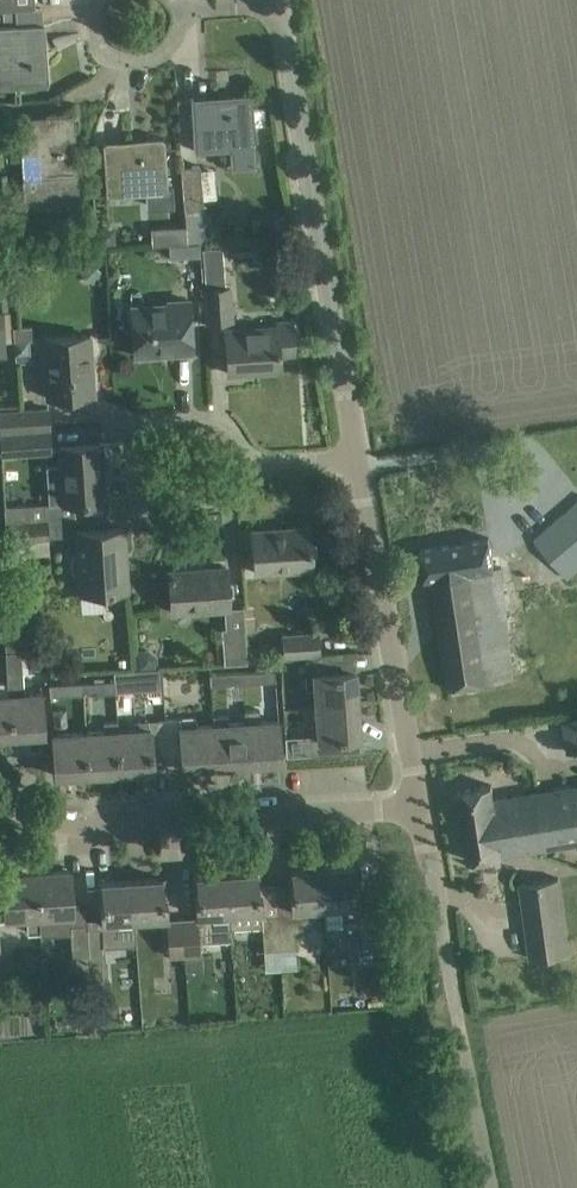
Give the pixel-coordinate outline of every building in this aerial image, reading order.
[(5,10),(32,8),(32,6),(31,0),(0,0),(0,10),(5,10)] [(24,86),(45,84),(43,62),(38,59),(35,23),(0,25),(0,87),(24,86)] [(257,165),(253,110),(252,96),(229,98),(227,104),(191,106),(194,147),(232,145),(234,166),(257,165)] [(26,207),(53,206),(77,204),(75,171),(72,171),(71,152),(66,149),(64,113),(48,114),(21,115),(26,207)] [(139,149),(103,150),(105,193),(146,191),(147,206),(173,205),(172,185),(166,185),(164,142),(141,143),(139,149)] [(183,167),(186,214),(205,212),(201,165),(183,167)] [(205,212),(186,214),(187,225),(188,243),(200,242),(213,241),(211,226),(206,227),(205,212)] [(187,225),(151,227),(152,245),(169,244),(188,243),(187,225)] [(109,228),(99,228),(100,244),(115,244),(115,233),(109,228)] [(202,256),(200,242),(188,243),(169,244),(170,258),(202,256)] [(90,261),(80,273),(94,284),(104,272),(90,261)] [(208,321),(225,320),(224,306),(231,305),(230,287),(206,288),(208,321)] [(4,297),(3,297),(3,312),(13,311),(12,296),(4,297)] [(192,351),(191,327),(189,299),(168,300),(168,305),(131,307),(134,355),(160,353),(160,348),(171,348),(172,352),(192,351)] [(0,326),(0,342),(5,341),(6,341),(14,341),(14,339),(13,311),(3,312),(4,326),(0,326)] [(295,354),(292,318),(277,320),(278,327),(277,327),(277,330),(256,331),(256,328),(224,330),(227,373),(246,371),(246,369),(255,368),(255,371),(281,369),(280,355),(295,354)] [(49,398),(70,396),(94,394),(89,335),(44,338),(49,398)] [(14,341),(15,361),(30,360),(29,339),(14,339),(14,341)] [(48,428),(47,409),(0,412),(0,431),(48,428)] [(0,431),(0,439),(1,455),(50,452),(48,428),(0,431)] [(48,503),(45,503),(46,520),(75,518),(74,502),(81,502),(105,500),(103,477),(98,477),(98,465),(102,465),(101,444),(77,445),(59,447),(60,464),(63,502),(48,503)] [(536,539),(569,580),(576,573),(576,503),(560,518),(536,539)] [(30,504),(4,506),(6,522),(6,523),(8,523),(31,521),(30,504)] [(31,521),(8,523),(9,541),(47,538),(46,520),(31,521)] [(252,530),(254,554),(254,568),(309,564),(309,569),(312,569),(309,526),(288,527),(289,532),(255,535),(255,530),(252,530)] [(74,556),(71,559),(72,570),(75,573),(79,573),(80,593),(104,591),(128,589),(123,528),(100,529),(76,531),(76,535),(78,555),(74,556)] [(482,539),(420,549),(425,580),(430,579),(448,689),(512,680),(502,567),(493,568),(489,538),(482,539)] [(169,571),(171,595),(171,610),(229,606),(226,567),(205,569),(205,572),(173,574),(172,571),(169,571)] [(224,613),(228,664),(247,663),(244,612),(224,613)] [(283,636),(285,656),(318,654),(317,633),(283,636)] [(24,639),(6,640),(9,683),(7,683),(8,693),(11,735),(44,733),(42,692),(24,694),(21,650),(24,650),(24,639)] [(317,706),(357,704),(355,671),(341,672),(340,657),(305,660),(307,689),(315,688),(317,706)] [(114,672),(114,681),(115,681),(116,692),(161,689),(160,669),(114,672)] [(276,670),(241,672),(242,683),(277,681),(276,670)] [(210,674),(211,685),(242,683),(241,672),(210,674)] [(82,683),(50,685),(50,696),(83,694),(82,683)] [(11,735),(8,693),(0,693),(0,736),(11,735)] [(360,737),(357,704),(317,706),(318,724),(309,725),(312,754),(346,752),(345,738),(360,737)] [(248,763),(281,761),(278,720),(262,721),(261,710),(245,711),(246,722),(245,722),(248,763)] [(215,765),(248,763),(245,722),(230,723),(230,715),(213,716),(214,725),(213,725),(215,765)] [(182,767),(215,765),(213,725),(198,726),(198,717),(165,720),(167,754),(181,753),(182,767)] [(564,720),(569,752),(576,751),(576,718),(564,720)] [(153,755),(167,754),(165,720),(135,722),(135,729),(120,730),(120,721),(117,721),(120,771),(154,769),(153,755)] [(88,773),(120,771),(117,721),(106,721),(106,731),(85,732),(88,773)] [(53,742),(55,775),(88,773),(85,732),(53,735),(53,742)] [(468,860),(492,857),(546,848),(537,792),(494,799),(492,785),(481,787),(458,790),(468,860)] [(537,792),(546,848),(576,843),(576,786),(537,792)] [(355,865),(322,868),(325,906),(324,906),(325,928),(343,927),(342,920),(357,919),(359,943),(374,942),(372,908),(358,909),(357,904),(356,882),(353,882),(352,868),(355,868),(355,865)] [(322,868),(288,870),(288,873),(291,873),(292,887),(289,887),(291,909),(293,909),(294,916),(294,928),(306,927),(305,908),(325,906),(322,868)] [(197,920),(183,921),(186,955),(200,954),(200,941),(231,939),(230,927),(229,914),(230,914),(228,873),(227,873),(227,870),(227,869),(208,870),(208,871),(209,874),(194,875),(194,878),(197,877),(198,892),(195,892),(196,913),(196,916),(197,920)] [(69,870),(35,872),(39,928),(52,927),(51,915),(72,914),(69,870)] [(0,890),(0,918),(6,918),(27,917),(27,929),(39,928),(35,872),(3,874),(4,890),(0,890)] [(230,927),(263,925),(262,912),(263,912),(263,911),(262,888),(259,888),(258,874),(261,874),(261,872),(228,873),(230,914),(229,914),(230,927)] [(132,880),(135,918),(168,916),(166,895),(163,895),(163,881),(165,880),(165,878),(132,880)] [(521,883),(531,959),(569,955),(559,878),(521,883)] [(87,918),(87,924),(87,928),(88,928),(103,927),(104,934),(136,932),(135,918),(132,880),(98,882),(98,885),(101,884),(102,899),(99,899),(101,917),(87,918)] [(263,912),(262,912),(263,925),(264,951),(280,950),(278,917),(277,910),(263,911),(263,912)] [(294,916),(278,917),(280,950),(296,949),(294,928),(294,916)] [(166,922),(168,956),(186,955),(183,921),(166,922)] [(87,924),(71,925),(73,956),(90,955),(88,928),(87,928),(87,924)] [(103,927),(88,928),(90,955),(90,962),(105,961),(104,934),(103,927)]
